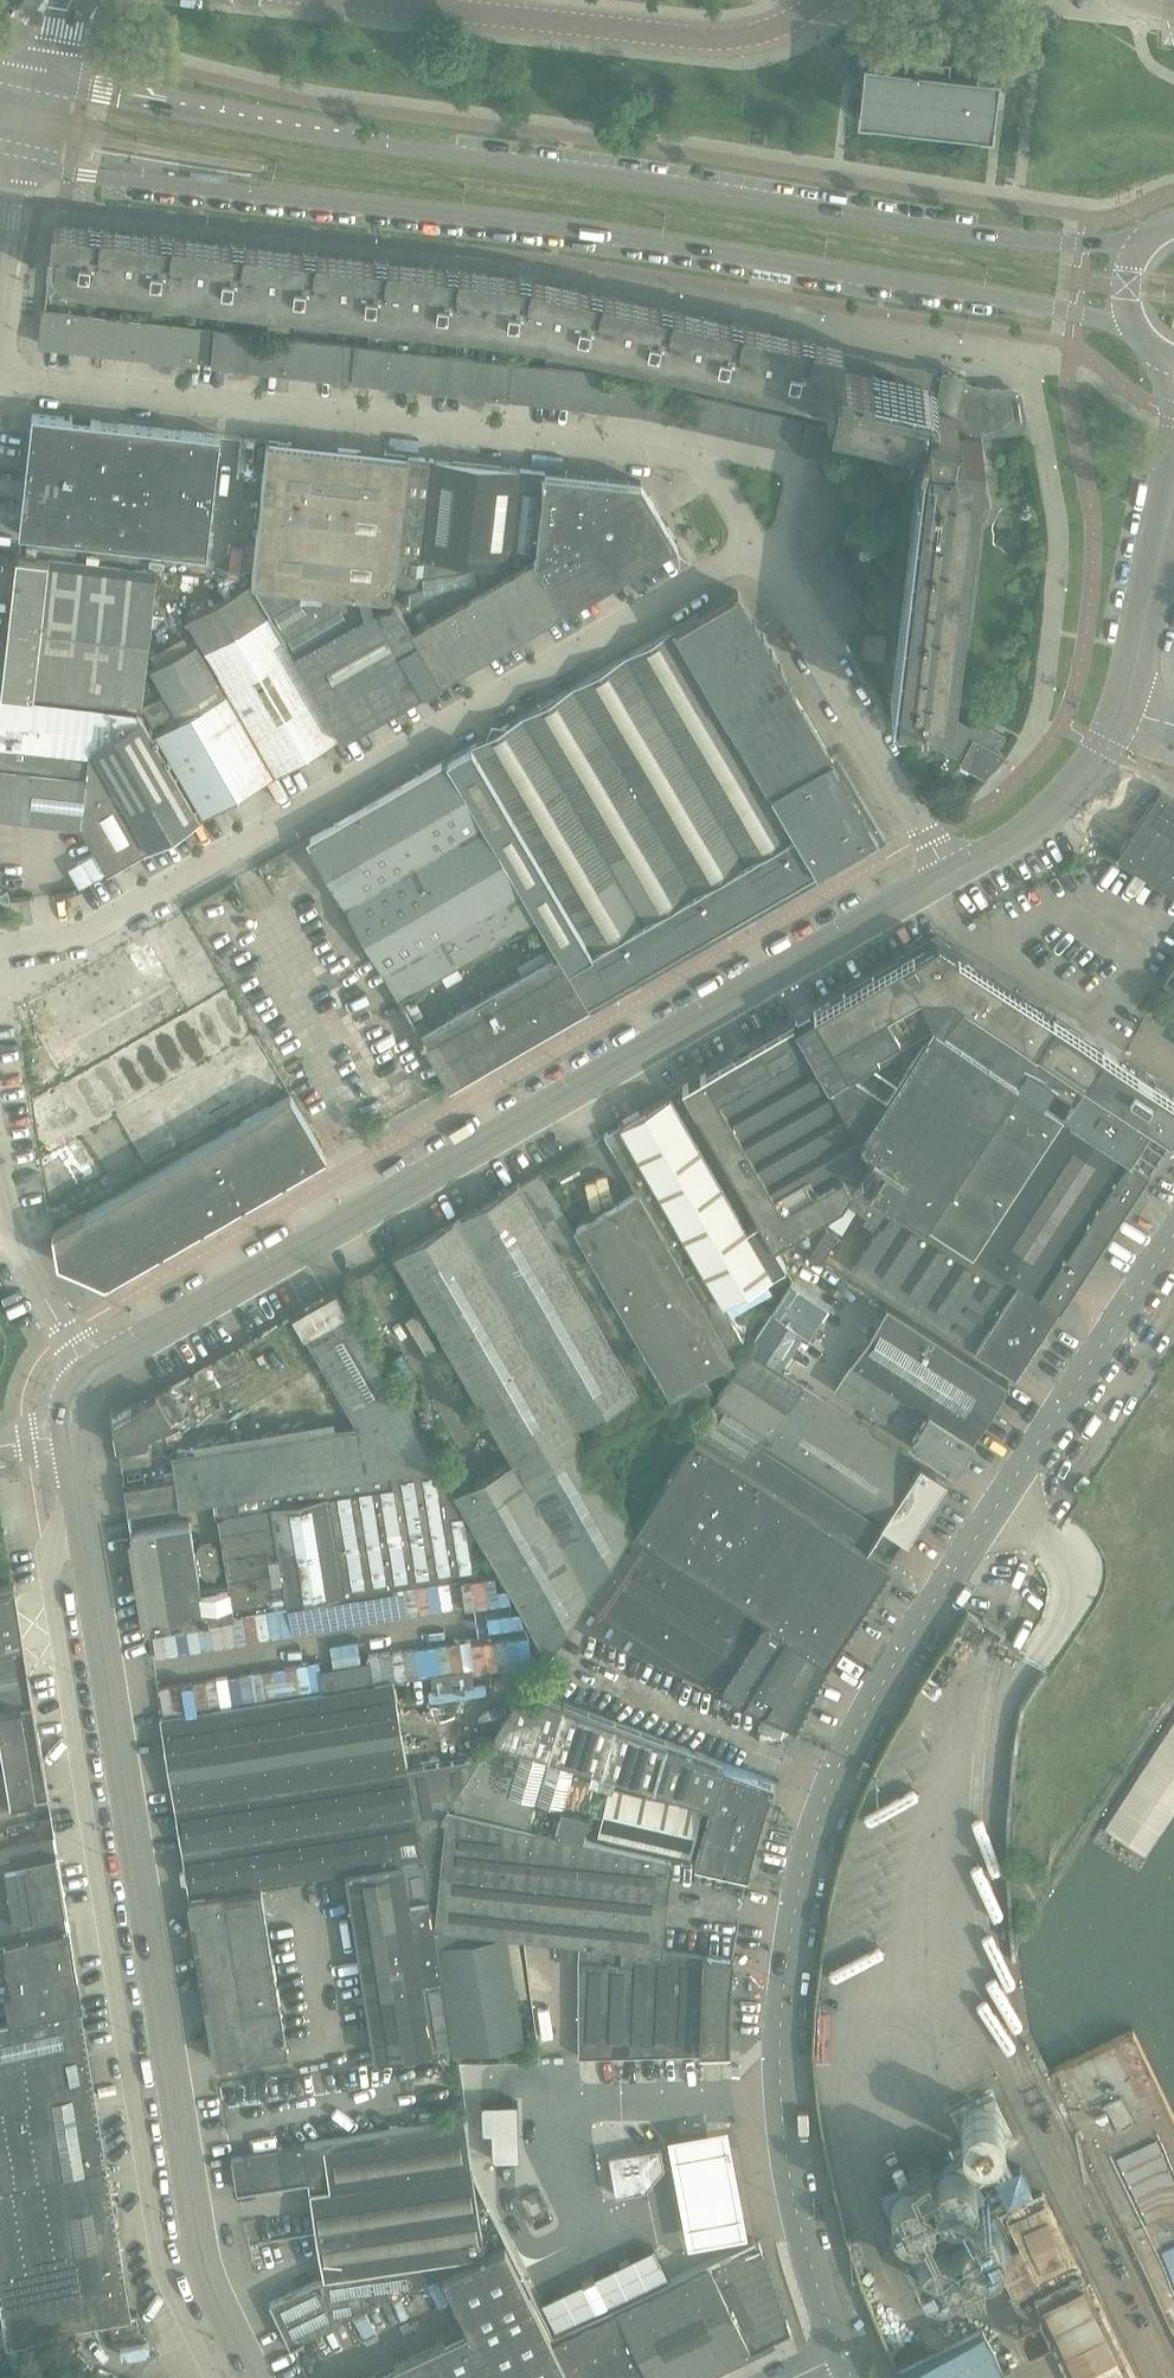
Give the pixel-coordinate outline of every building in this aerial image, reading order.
[(1014,77),(1000,75),(1000,72),(986,71),(986,72),(949,67),(951,53),(943,52),(943,53),(924,51),(924,50),(917,48),(916,61),(914,62),(878,58),(864,56),(864,61),(857,117),(993,133),(998,91),(1012,93),(1014,77)] [(57,278),(91,282),(97,231),(54,226),(52,246),(50,246),(50,247),(59,248),(57,278)] [(97,231),(91,282),(127,286),(133,235),(97,231)] [(127,286),(162,290),(168,239),(133,235),(127,286)] [(162,290),(198,295),(204,243),(168,239),(162,290)] [(204,243),(198,295),(234,299),(240,247),(204,243)] [(276,251),(240,247),(234,299),(270,303),(276,251)] [(270,303),(305,307),(311,255),(276,251),(270,303)] [(305,307),(341,311),(347,259),(311,255),(305,307)] [(347,259),(341,311),(377,315),(383,263),(347,259)] [(377,315),(413,319),(419,267),(383,263),(377,315)] [(419,267),(413,319),(448,323),(454,271),(419,267)] [(490,276),(454,271),(448,323),(484,327),(490,276)] [(512,330),(518,331),(526,280),(490,276),(484,327),(512,330)] [(526,280),(518,331),(524,332),(551,338),(563,288),(526,280)] [(598,295),(563,288),(551,338),(587,346),(598,295)] [(587,346),(622,354),(633,303),(598,295),(587,346)] [(622,354),(657,362),(668,311),(633,303),(622,354)] [(44,311),(40,345),(48,346),(72,348),(76,315),(44,311)] [(703,319),(668,311),(657,362),(692,370),(703,319)] [(76,315),(72,348),(103,352),(107,318),(76,315)] [(107,318),(103,352),(135,355),(138,322),(107,318)] [(692,370),(727,377),(739,326),(703,319),(692,370)] [(138,322),(135,355),(166,359),(169,325),(138,322)] [(169,325),(166,359),(192,362),(196,362),(200,329),(169,325)] [(727,377),(763,385),(774,334),(739,326),(727,377)] [(200,329),(196,362),(197,362),(197,360),(212,362),(212,364),(213,364),(216,331),(200,329)] [(216,331),(213,364),(227,366),(244,368),(247,334),(216,331)] [(247,334),(244,368),(268,370),(275,371),(279,338),(247,334)] [(763,385),(798,393),(809,342),(774,334),(763,385)] [(279,338),(275,371),(291,373),(306,375),(310,341),(279,338)] [(310,341),(306,375),(322,377),(334,378),(337,378),(341,345),(310,341)] [(843,349),(809,342),(798,393),(832,401),(842,356),(843,349)] [(341,345),(337,378),(338,378),(338,376),(353,378),(353,380),(357,347),(341,345)] [(357,347),(353,380),(384,384),(388,350),(357,347)] [(388,350),(384,384),(398,385),(410,387),(415,387),(419,354),(388,350)] [(419,354),(415,387),(438,390),(447,391),(450,357),(419,354)] [(842,356),(832,401),(831,406),(920,423),(919,430),(921,433),(924,431),(929,431),(925,464),(915,462),(913,478),(923,480),(909,597),(899,596),(897,611),(907,613),(897,697),(946,703),(950,671),(955,671),(955,669),(950,669),(954,637),(959,638),(959,636),(954,636),(958,604),(963,605),(963,603),(958,603),(962,571),(966,572),(967,569),(962,568),(966,537),(971,538),(971,536),(966,535),(970,504),(974,505),(975,503),(970,503),(974,471),(978,472),(979,470),(974,469),(978,438),(982,438),(982,437),(981,436),(982,427),(1001,428),(1016,426),(1019,425),(1021,423),(1022,421),(1023,420),(1023,417),(1019,396),(1019,394),(1018,393),(1017,392),(1017,391),(1015,390),(1013,389),(1011,389),(1004,390),(998,390),(994,390),(988,390),(983,389),(961,384),(963,379),(958,378),(958,373),(950,371),(948,375),(943,374),(942,380),(935,378),(935,376),(928,375),(927,369),(905,367),(904,369),(897,368),(896,363),(874,361),(873,362),(866,361),(865,356),(844,354),(843,356),(842,356)] [(450,357),(447,391),(462,393),(478,395),(482,361),(450,357)] [(482,361),(478,395),(509,398),(513,365),(482,361)] [(513,365),(509,398),(525,400),(529,366),(513,365)] [(529,366),(525,400),(534,401),(542,402),(546,368),(529,366)] [(546,368),(542,402),(559,404),(563,370),(546,368)] [(563,370),(559,404),(570,405),(575,406),(579,372),(563,370)] [(579,372),(575,406),(592,408),(596,374),(579,372)] [(596,374),(592,408),(607,409),(608,410),(612,378),(596,374)] [(612,378),(608,410),(625,412),(628,381),(612,378)] [(628,381),(625,412),(640,413),(646,385),(628,381)] [(646,385),(640,413),(656,417),(663,389),(646,385)] [(663,389),(656,417),(673,421),(679,393),(663,389)] [(679,393),(673,421),(689,424),(695,396),(679,393)] [(695,396),(689,424),(705,428),(711,400),(695,396)] [(711,400),(705,428),(721,432),(728,404),(711,400)] [(728,404),(721,432),(738,435),(744,407),(728,404)] [(744,407),(738,435),(754,439),(760,411),(744,407)] [(760,411),(754,439),(770,443),(777,415),(760,411)] [(20,533),(208,554),(221,435),(33,413),(20,533)] [(777,415),(770,443),(787,446),(793,419),(777,415)] [(793,419),(787,446),(803,450),(809,422),(793,419)] [(810,422),(804,450),(824,454),(830,426),(810,422)] [(253,581),(394,596),(395,597),(399,555),(410,456),(269,440),(261,512),(253,581)] [(410,456),(399,555),(512,567),(516,573),(537,561),(547,471),(410,456)] [(815,480),(846,488),(849,474),(818,466),(818,468),(819,468),(816,480),(815,480)] [(537,561),(564,608),(677,543),(642,482),(547,471),(537,561)] [(812,494),(843,501),(846,488),(815,480),(815,481),(816,482),(813,493),(812,493),(812,494)] [(809,507),(809,508),(840,514),(843,501),(812,494),(812,495),(813,495),(810,507),(809,507)] [(806,521),(837,528),(840,514),(809,508),(809,509),(807,520),(806,520),(806,521)] [(803,534),(833,542),(837,528),(806,521),(806,522),(804,534),(803,533),(803,534)] [(833,542),(803,534),(802,535),(803,536),(800,547),(800,555),(832,550),(833,542)] [(809,572),(809,573),(836,557),(832,550),(800,555),(803,562),(803,561),(809,572)] [(395,597),(394,596),(442,679),(565,609),(564,608),(537,561),(516,573),(512,567),(399,555),(395,597)] [(1,694),(143,710),(158,574),(17,557),(1,694)] [(836,557),(809,573),(810,574),(810,573),(816,584),(816,585),(843,569),(836,557)] [(850,581),(843,569),(816,585),(816,586),(817,585),(823,596),(822,596),(823,597),(850,581)] [(394,596),(253,581),(342,737),(423,690),(424,691),(443,680),(442,679),(394,596)] [(856,593),(850,581),(823,597),(823,598),(824,597),(830,607),(829,608),(830,608),(856,593)] [(207,652),(278,774),(341,737),(251,583),(188,620),(207,652)] [(446,759),(541,924),(556,948),(589,1006),(589,1005),(589,1004),(878,837),(832,758),(788,683),(790,682),(781,666),(779,667),(772,653),(773,652),(772,651),(771,652),(763,638),(764,637),(764,636),(762,637),(754,623),(756,622),(755,621),(753,622),(745,608),(747,607),(737,591),(727,596),(728,598),(714,606),(713,604),(712,605),(713,606),(699,614),(698,613),(675,626),(675,627),(447,759),(446,759)] [(856,593),(830,608),(830,609),(831,609),(837,619),(836,620),(863,605),(856,593)] [(863,605),(836,620),(837,621),(838,621),(844,631),(843,632),(844,633),(870,618),(863,605)] [(865,631),(864,656),(885,657),(886,632),(865,631)] [(152,653),(157,663),(192,645),(187,635),(152,653)] [(144,710),(205,816),(274,776),(227,695),(198,646),(152,673),(166,697),(144,710)] [(82,828),(88,780),(90,757),(96,710),(1,698),(0,704),(0,817),(82,828)] [(88,780),(82,828),(108,872),(204,817),(144,716),(96,710),(90,757),(88,780)] [(927,737),(988,769),(994,763),(1003,753),(997,749),(1004,735),(975,720),(970,728),(950,717),(951,715),(942,710),(927,737)] [(307,839),(370,949),(390,982),(403,1006),(541,924),(446,759),(447,759),(446,758),(442,760),(443,761),(357,810),(311,837),(307,839)] [(1133,832),(1117,855),(1173,892),(1173,799),(1160,790),(1133,832)] [(281,1098),(290,1093),(190,909),(152,929),(123,932),(125,950),(46,992),(56,1011),(58,1023),(91,1019),(95,1028),(103,1023),(106,1029),(109,1058),(59,1085),(60,1099),(64,1106),(65,1118),(74,1134),(72,1116),(91,1106),(92,1115),(119,1112),(143,1156),(157,1154),(210,1125),(210,1127),(221,1122),(211,1103),(280,1097),(281,1098)] [(1173,1130),(1173,1096),(1120,1061),(1056,1019),(938,942),(935,942),(795,1024),(872,1157),(861,1174),(972,1247),(1060,1304),(1173,1130)] [(589,1006),(556,948),(417,1030),(449,1086),(451,1085),(451,1084),(588,1005),(588,1006),(589,1006)] [(1162,982),(1173,990),(1173,964),(1162,982)] [(795,1024),(684,1088),(746,1195),(774,1244),(842,1204),(845,1198),(861,1174),(872,1157),(795,1024)] [(151,1177),(151,1176),(85,1213),(85,1214),(54,1231),(53,1232),(58,1262),(105,1284),(326,1156),(307,1123),(291,1096),(151,1177)] [(746,1227),(670,1096),(621,1124),(621,1125),(723,1302),(725,1301),(786,1266),(759,1220),(746,1227)] [(723,1302),(621,1125),(620,1126),(605,1135),(638,1192),(577,1228),(692,1428),(715,1394),(703,1374),(735,1355),(747,1338),(725,1301),(723,1302)] [(672,1398),(541,1171),(397,1255),(516,1459),(458,1493),(550,1654),(570,1624),(635,1523),(590,1445),(672,1398)] [(1060,1304),(972,1247),(861,1174),(845,1198),(882,1222),(853,1267),(1015,1373),(1060,1304)] [(827,1229),(809,1256),(821,1264),(838,1236),(827,1229)] [(436,1462),(336,1289),(295,1314),(358,1423),(173,1454),(177,1478),(124,1487),(128,1513),(216,1498),(436,1462)] [(887,1304),(834,1387),(955,1466),(1009,1383),(887,1304)] [(774,1310),(748,1351),(780,1372),(807,1331),(774,1310)] [(780,1372),(748,1351),(694,1433),(867,1546),(882,1523),(907,1539),(946,1480),(780,1372)] [(113,1419),(117,1447),(146,1442),(145,1436),(182,1414),(167,1388),(113,1419)] [(829,1658),(891,1563),(891,1562),(867,1546),(694,1433),(635,1523),(570,1624),(597,1636),(795,1725),(829,1658)] [(436,1462),(216,1498),(230,1585),(202,1590),(199,1571),(201,1571),(201,1572),(208,1577),(217,1575),(223,1569),(219,1545),(212,1540),(202,1542),(197,1550),(197,1551),(196,1551),(190,1522),(131,1531),(147,1629),(474,1576),(464,1509),(436,1462)] [(24,1641),(15,1585),(16,1585),(15,1583),(14,1583),(0,1585),(0,1645),(24,1641)] [(33,1698),(29,1677),(24,1677),(24,1676),(23,1676),(18,1651),(20,1651),(20,1649),(25,1648),(24,1641),(0,1645),(0,1703),(33,1698)] [(407,1765),(393,1681),(373,1684),(370,1665),(322,1673),(325,1692),(161,1719),(190,1896),(261,1885),(347,1872),(423,1861),(421,1851),(420,1846),(407,1765)] [(711,1804),(695,1863),(748,1875),(752,1854),(757,1836),(762,1817),(768,1800),(774,1781),(527,1689),(449,1808),(478,1815),(583,1838),(590,1812),(602,1815),(598,1833),(691,1856),(703,1806),(701,1806),(702,1801),(711,1804)] [(0,1703),(0,1799),(48,1791),(33,1698),(0,1703)] [(479,1756),(407,1765),(420,1846),(479,1756)] [(524,2041),(507,1935),(463,1931),(478,1815),(449,1808),(421,1851),(423,1861),(347,1872),(377,2056),(453,2044),(454,2053),(524,2041)] [(663,1951),(672,1858),(583,1838),(478,1815),(463,1931),(507,1935),(519,1936),(663,1951)] [(0,1841),(0,1937),(5,1936),(69,1926),(70,1926),(67,1907),(58,1852),(55,1833),(55,1832),(0,1841)] [(261,1885),(190,1896),(190,1898),(217,2063),(288,2052),(286,2038),(261,1885)] [(9,2333),(68,2323),(130,2313),(123,2271),(119,2242),(118,2239),(111,2196),(107,2167),(106,2166),(99,2122),(94,2090),(93,2085),(88,2052),(85,2037),(83,2020),(80,2004),(82,2003),(69,1926),(5,1936),(10,1972),(13,1987),(17,2013),(0,2016),(0,2280),(9,2333)] [(734,1958),(704,1956),(663,1951),(519,1936),(536,2056),(648,2054),(730,2052),(730,2030),(732,1979),(734,1958)] [(887,2217),(913,2287),(1033,2288),(1082,2270),(1079,2270),(1049,2189),(1036,2194),(1025,2165),(1014,2165),(1005,2142),(1005,2119),(1001,2107),(966,2107),(966,2137),(970,2148),(934,2161),(931,2153),(913,2160),(913,2175),(884,2186),(887,2193),(887,2217)] [(464,2118),(305,2144),(283,2148),(288,2183),(310,2180),(326,2275),(270,2303),(291,2347),(443,2275),(486,2254),(464,2118)] [(727,2130),(667,2140),(686,2249),(746,2238),(727,2130)] [(238,2191),(287,2183),(288,2183),(283,2148),(233,2156),(238,2191)] [(619,2156),(624,2181),(664,2173),(660,2149),(619,2156)] [(617,2308),(553,2339),(571,2377),(695,2377),(791,2332),(787,2320),(785,2321),(761,2253),(763,2253),(760,2241),(756,2243),(755,2241),(617,2308)] [(553,2339),(531,2294),(532,2293),(507,2244),(486,2254),(443,2275),(469,2331),(370,2377),(571,2377),(553,2339)] [(982,2329),(898,2370),(902,2377),(1006,2377),(982,2329)]
